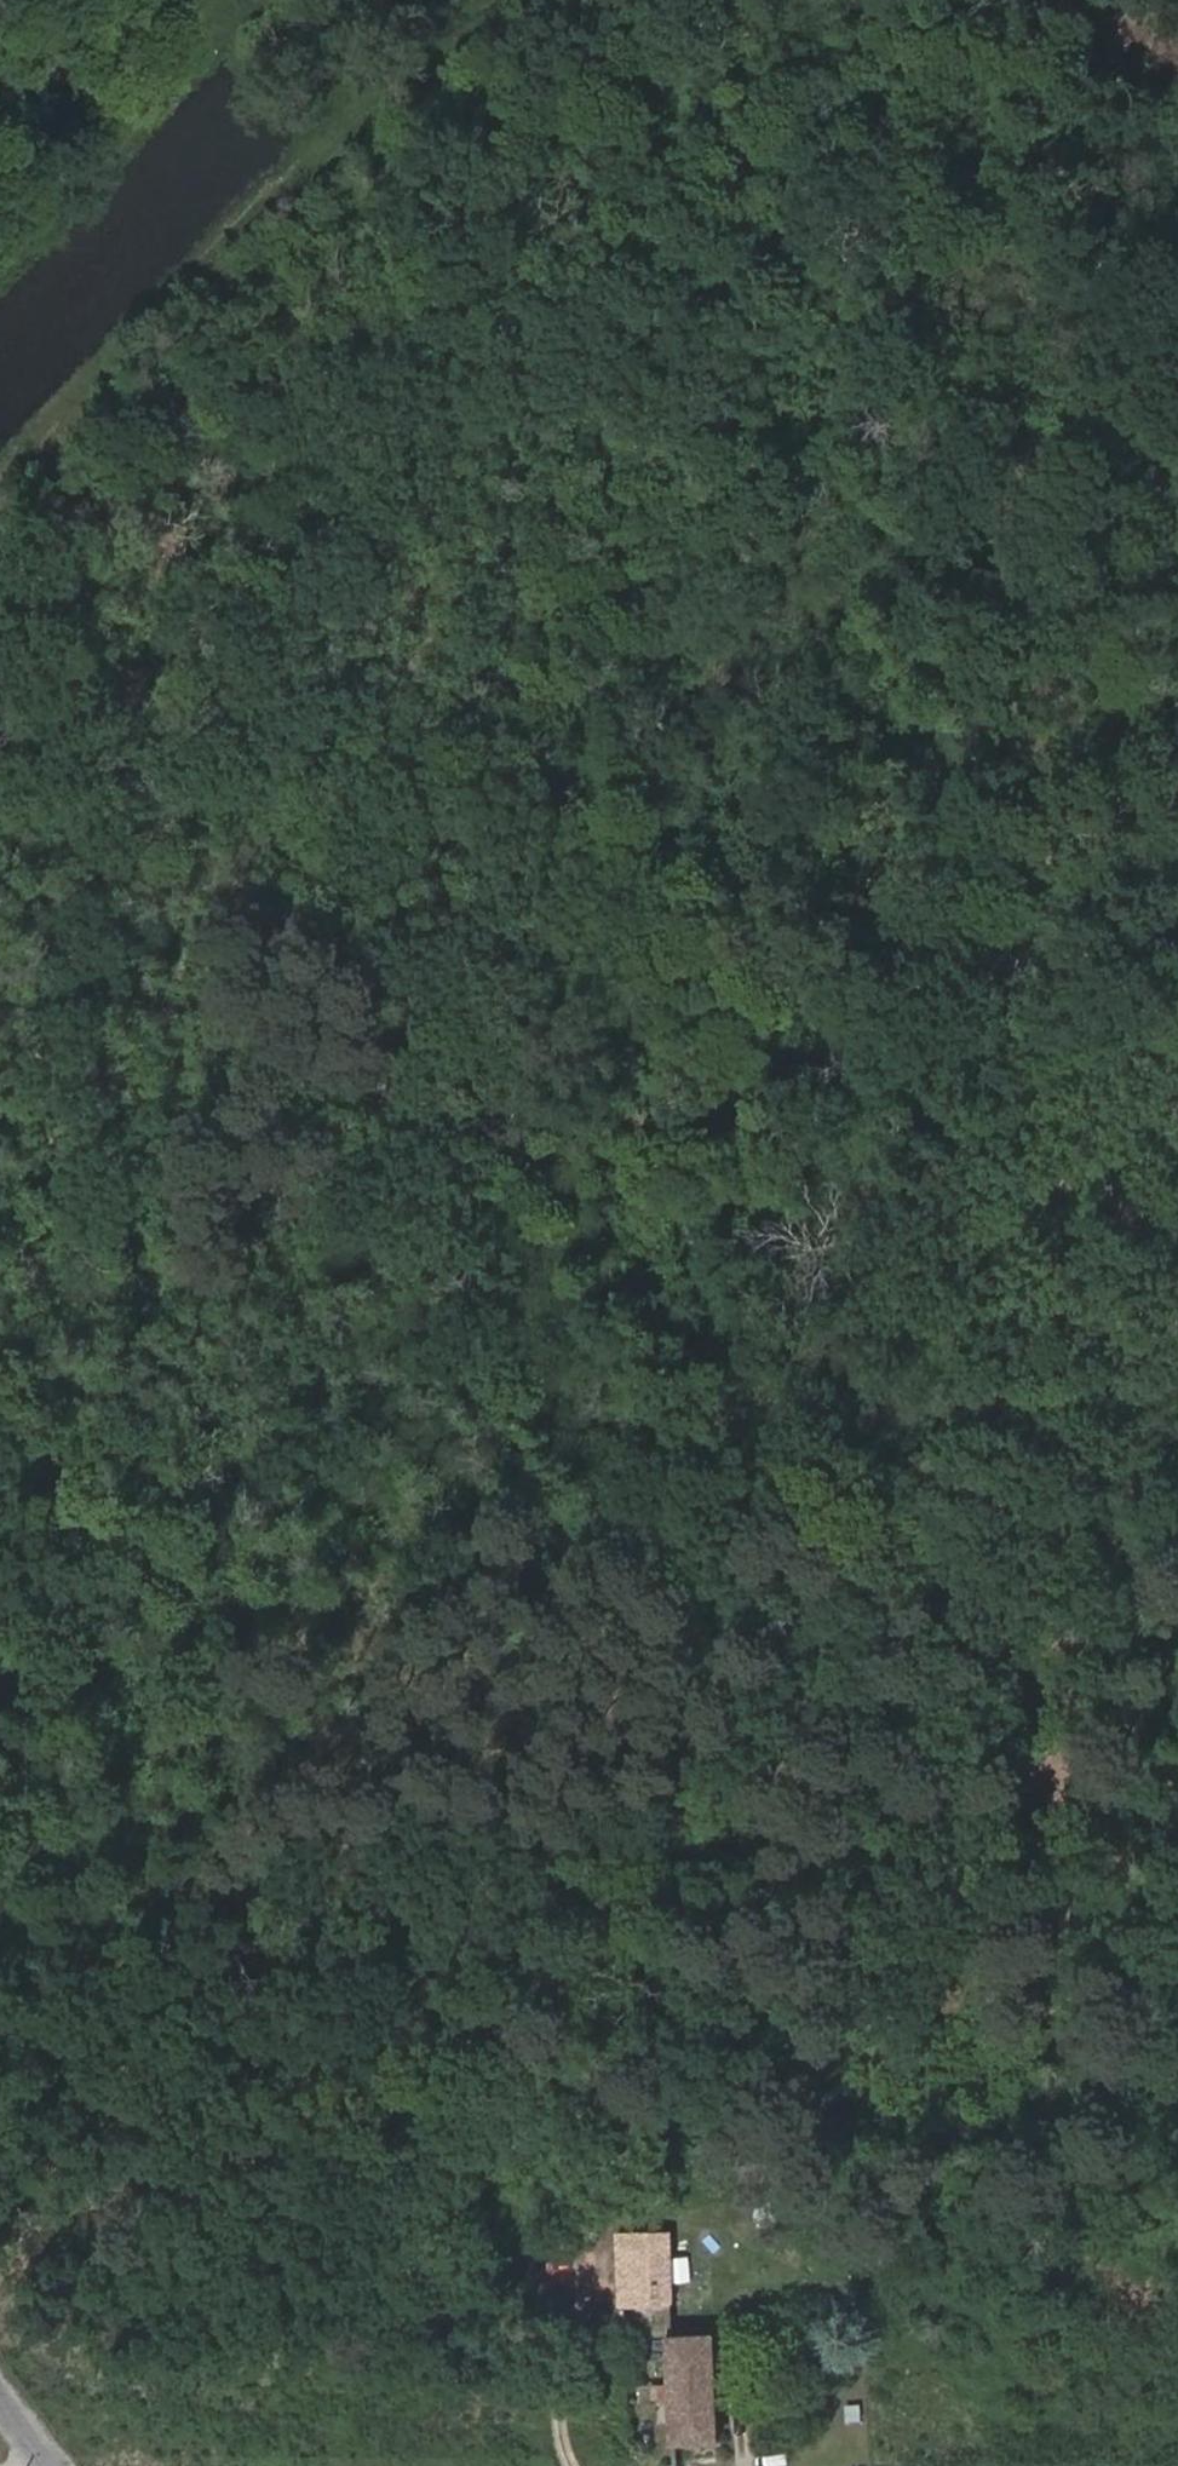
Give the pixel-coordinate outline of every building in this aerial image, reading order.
[(617,2234),(620,2308),(669,2307),(667,2235),(617,2234)] [(710,2337),(670,2338),(667,2338),(671,2445),(674,2445),(714,2444),(710,2337)]
